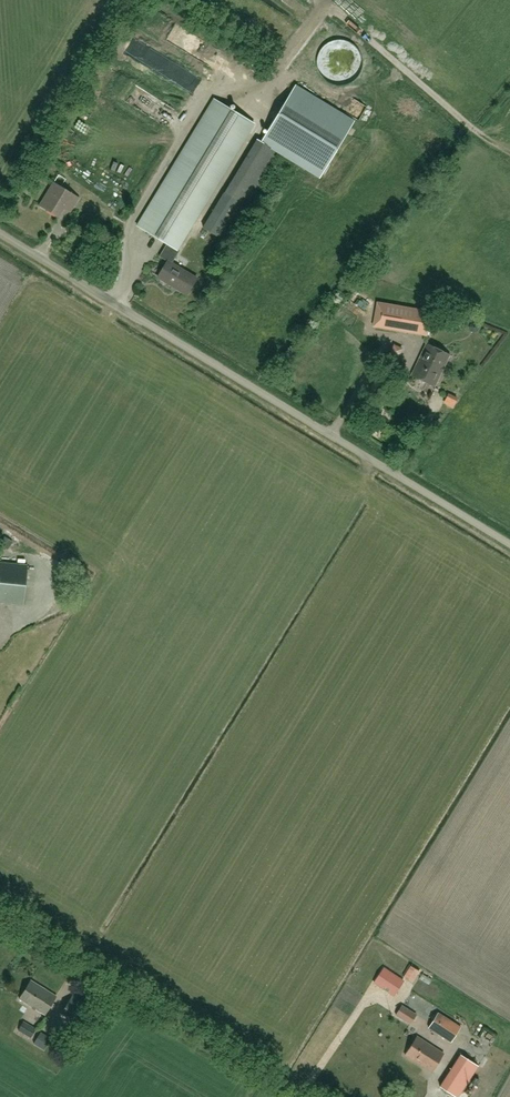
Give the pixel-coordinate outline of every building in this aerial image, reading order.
[(136,39),(129,54),(143,61),(151,47),(136,39)] [(178,76),(198,89),(203,82),(159,53),(152,64),(175,80),(178,76)] [(135,101),(139,87),(120,81),(116,95),(135,101)] [(319,177),(325,168),(353,121),(296,86),(267,133),(262,142),(319,177)] [(145,106),(170,129),(181,117),(155,94),(145,106)] [(350,110),(356,101),(349,97),(345,102),(342,100),(340,104),(350,110)] [(179,250),(178,249),(255,124),(217,100),(153,202),(152,201),(138,225),(168,243),(160,256),(167,261),(158,277),(187,295),(197,278),(172,263),(179,250)] [(76,203),(79,198),(54,182),(42,203),(48,207),(47,209),(58,216),(69,199),(76,203)] [(204,228),(227,241),(254,196),(238,186),(231,196),(226,193),(225,192),(204,228)] [(362,316),(367,311),(355,300),(350,305),(362,316)] [(428,311),(380,303),(377,302),(373,326),(376,327),(424,335),(427,335),(431,312),(428,311)] [(450,355),(438,349),(426,343),(411,375),(435,387),(450,355)] [(392,354),(401,358),(406,348),(397,344),(392,354)] [(444,402),(454,406),(458,399),(448,394),(444,402)] [(12,549),(16,541),(7,536),(3,545),(12,549)] [(28,565),(0,562),(0,602),(24,604),(28,565)] [(384,967),(373,983),(393,996),(403,980),(384,967)] [(45,1015),(57,996),(31,980),(19,999),(45,1015)] [(96,1000),(100,992),(83,983),(79,991),(96,1000)] [(78,1023),(90,1004),(73,994),(62,1013),(73,1019),(78,1023)] [(393,1000),(388,1006),(396,1012),(401,1006),(393,1000)] [(408,1022),(414,1013),(401,1006),(396,1014),(408,1022)] [(451,1041),(460,1026),(438,1012),(428,1027),(451,1041)] [(31,1038),(36,1029),(24,1021),(18,1031),(31,1038)] [(44,1050),(50,1040),(40,1033),(34,1043),(44,1050)] [(431,1071),(443,1053),(417,1036),(405,1054),(431,1071)] [(478,1066),(461,1055),(440,1086),(456,1096),(458,1096),(478,1066)]
